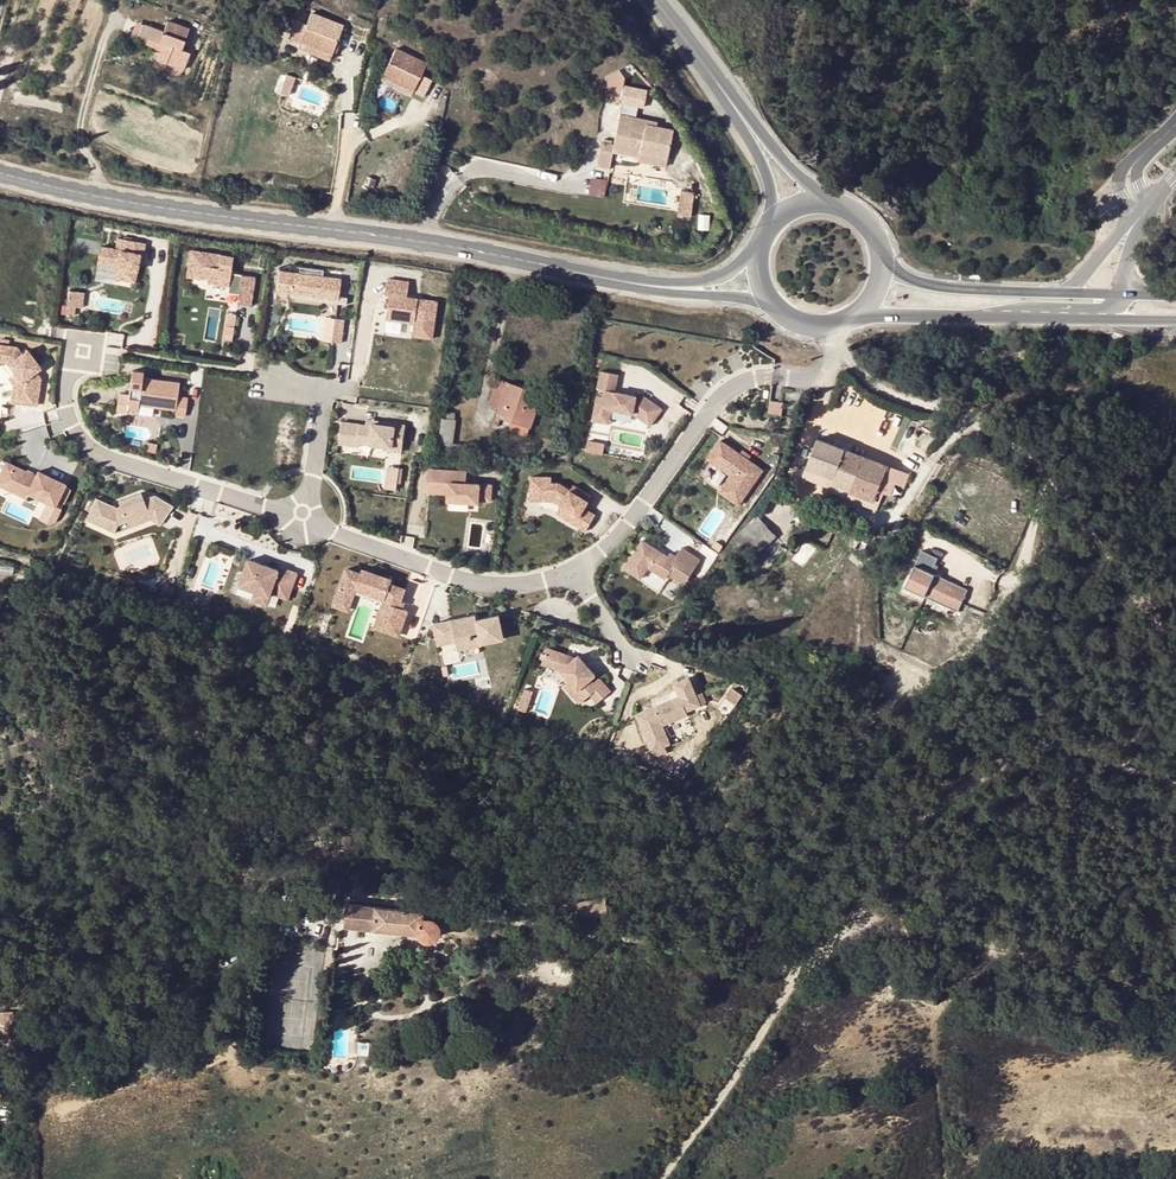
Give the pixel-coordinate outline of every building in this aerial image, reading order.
[(308,25),(297,21),(291,36),(302,41),(334,54),(345,25),(313,12),(308,25)] [(150,37),(164,43),(162,50),(158,60),(168,64),(170,58),(188,64),(192,52),(184,49),(191,29),(169,21),(165,31),(146,24),(142,34),(150,37)] [(147,44),(162,50),(164,43),(150,37),(147,44)] [(334,54),(302,41),(300,46),(331,60),(334,54)] [(428,64),(398,49),(384,76),(415,91),(426,96),(433,81),(423,75),(428,64)] [(168,64),(186,70),(188,64),(170,58),(168,64)] [(606,100),(620,102),(625,77),(620,69),(609,75),(606,100)] [(283,72),(278,91),(292,95),(297,75),(283,72)] [(415,91),(384,76),(381,82),(412,97),(415,91)] [(641,149),(665,155),(671,129),(646,124),(647,119),(621,113),(614,144),(602,141),(597,165),(610,168),(613,151),(640,157),(641,149)] [(662,166),(665,155),(641,149),(640,157),(638,161),(662,166)] [(591,176),(590,194),(606,195),(607,177),(591,176)] [(678,214),(690,216),(693,201),(693,191),(681,190),(678,214)] [(1170,233),(1164,230),(1159,240),(1165,243),(1170,233)] [(140,261),(141,252),(144,253),(146,241),(119,237),(117,248),(102,245),(99,262),(119,265),(117,277),(137,280),(140,261)] [(207,281),(229,284),(230,271),(233,255),(190,249),(187,275),(208,278),(207,281)] [(276,290),(338,298),(341,278),(323,275),(323,269),(297,265),(296,271),(279,269),(276,290)] [(228,291),(239,292),(241,273),(230,271),(229,284),(228,291)] [(237,302),(250,304),(254,275),(241,273),(239,292),(237,302)] [(412,336),(431,339),(437,302),(407,297),(409,282),(387,278),(385,294),(389,295),(386,319),(414,323),(412,336)] [(63,305),(77,307),(79,292),(65,290),(63,305)] [(69,315),(70,306),(63,305),(61,314),(69,315)] [(227,312),(225,322),(234,324),(236,313),(227,312)] [(332,341),(341,342),(344,319),(335,318),(332,341)] [(225,322),(223,336),(232,338),(234,324),(225,322)] [(22,404),(37,406),(41,378),(36,372),(33,367),(38,363),(27,349),(22,353),(17,347),(0,344),(0,361),(8,362),(25,383),(22,404)] [(33,367),(36,372),(41,368),(38,363),(33,367)] [(143,378),(144,373),(132,371),(128,410),(139,411),(139,406),(176,410),(175,416),(186,417),(188,398),(178,397),(180,383),(143,378)] [(13,402),(22,404),(25,383),(16,372),(10,376),(16,384),(13,402)] [(634,410),(634,415),(649,426),(655,419),(662,410),(638,392),(635,397),(613,394),(617,377),(599,374),(596,391),(601,392),(600,399),(596,398),(592,416),(610,420),(611,411),(625,413),(626,408),(634,410)] [(542,395),(499,379),(489,406),(499,409),(497,414),(512,419),(511,422),(531,429),(542,395)] [(783,403),(769,401),(767,414),(781,416),(783,403)] [(591,423),(609,426),(610,420),(592,416),(591,423)] [(441,443),(451,444),(454,444),(456,419),(444,418),(441,443)] [(531,429),(511,422),(508,430),(528,437),(531,429)] [(391,452),(402,453),(406,426),(382,423),(382,425),(373,424),(373,427),(342,423),(339,444),(359,447),(360,444),(392,448),(391,452)] [(875,503),(885,476),(896,479),(897,468),(817,437),(804,467),(835,479),(839,468),(857,474),(850,492),(875,503)] [(588,438),(586,449),(604,453),(606,442),(588,438)] [(146,442),(144,451),(156,453),(157,444),(146,442)] [(719,494),(737,507),(761,473),(719,442),(706,460),(730,477),(719,494)] [(473,446),(454,444),(451,444),(450,456),(472,457),(473,446)] [(0,475),(0,485),(25,497),(28,493),(55,506),(65,484),(38,471),(36,475),(7,461),(0,475)] [(385,488),(400,488),(401,466),(387,465),(385,488)] [(907,481),(909,473),(897,468),(896,479),(907,481)] [(467,471),(450,470),(441,469),(441,471),(440,482),(449,482),(449,492),(448,501),(479,503),(479,500),(491,501),(492,484),(466,483),(467,471)] [(429,481),(440,482),(441,471),(430,470),(429,481)] [(530,501),(553,501),(560,505),(578,516),(573,525),(584,532),(589,524),(594,516),(583,508),(587,501),(569,490),(558,483),(551,483),(551,477),(531,477),(530,501)] [(449,492),(449,482),(440,482),(429,481),(428,491),(449,492)] [(120,506),(116,507),(98,496),(86,516),(113,531),(118,522),(134,518),(136,525),(151,521),(157,512),(167,517),(172,507),(155,497),(144,500),(142,494),(119,500),(120,506)] [(560,505),(553,501),(548,509),(573,525),(578,516),(560,505)] [(151,521),(161,526),(167,517),(157,512),(151,521)] [(759,516),(735,536),(759,563),(782,541),(759,516)] [(113,531),(136,525),(134,518),(118,522),(113,531)] [(685,569),(691,574),(700,560),(682,547),(675,557),(673,560),(667,556),(644,538),(624,565),(640,577),(648,566),(665,578),(668,573),(677,580),(685,569)] [(940,559),(924,551),(906,588),(959,614),(970,591),(933,573),(940,559)] [(297,574),(279,568),(278,571),(248,560),(239,586),(255,593),(252,601),(266,606),(269,597),(270,594),(287,601),(297,574)] [(0,565),(0,566),(0,572),(15,574),(16,566),(0,565)] [(397,635),(407,610),(402,608),(398,606),(400,600),(405,589),(391,584),(393,580),(364,568),(362,572),(348,567),(334,602),(348,608),(356,586),(385,598),(374,625),(397,635)] [(685,569),(677,580),(683,584),(691,574),(685,569)] [(479,637),(480,644),(502,639),(497,616),(475,620),(474,616),(450,621),(432,625),(437,646),(455,642),(470,639),(469,634),(478,632),(479,637)] [(457,651),(481,645),(480,644),(479,637),(470,639),(455,642),(457,651)] [(548,643),(542,659),(560,666),(568,677),(562,681),(577,701),(587,693),(594,702),(608,691),(597,677),(591,681),(589,677),(594,673),(579,652),(576,655),(548,643)] [(685,715),(699,709),(688,680),(673,686),(677,696),(679,700),(656,709),(638,716),(652,753),(670,745),(663,727),(686,718),(685,715)] [(519,711),(527,714),(535,694),(526,690),(519,711)] [(656,709),(679,700),(677,696),(654,705),(656,709)] [(739,707),(747,712),(754,702),(746,697),(739,707)] [(70,801),(57,799),(55,812),(69,814),(70,801)] [(437,887),(430,885),(429,890),(450,896),(453,886),(438,882),(437,887)] [(578,901),(581,920),(609,915),(605,896),(578,901)] [(431,910),(346,902),(344,926),(419,933),(420,933),(422,936),(425,938),(428,940),(431,940),(435,939),(438,938),(441,935),(443,932),(443,929),(444,925),(443,922),(441,919),(438,917),(435,915),(431,914),(431,910)] [(4,1039),(18,1039),(18,1024),(4,1024),(4,1039)] [(162,1028),(148,1027),(145,1043),(160,1045),(162,1028)]
